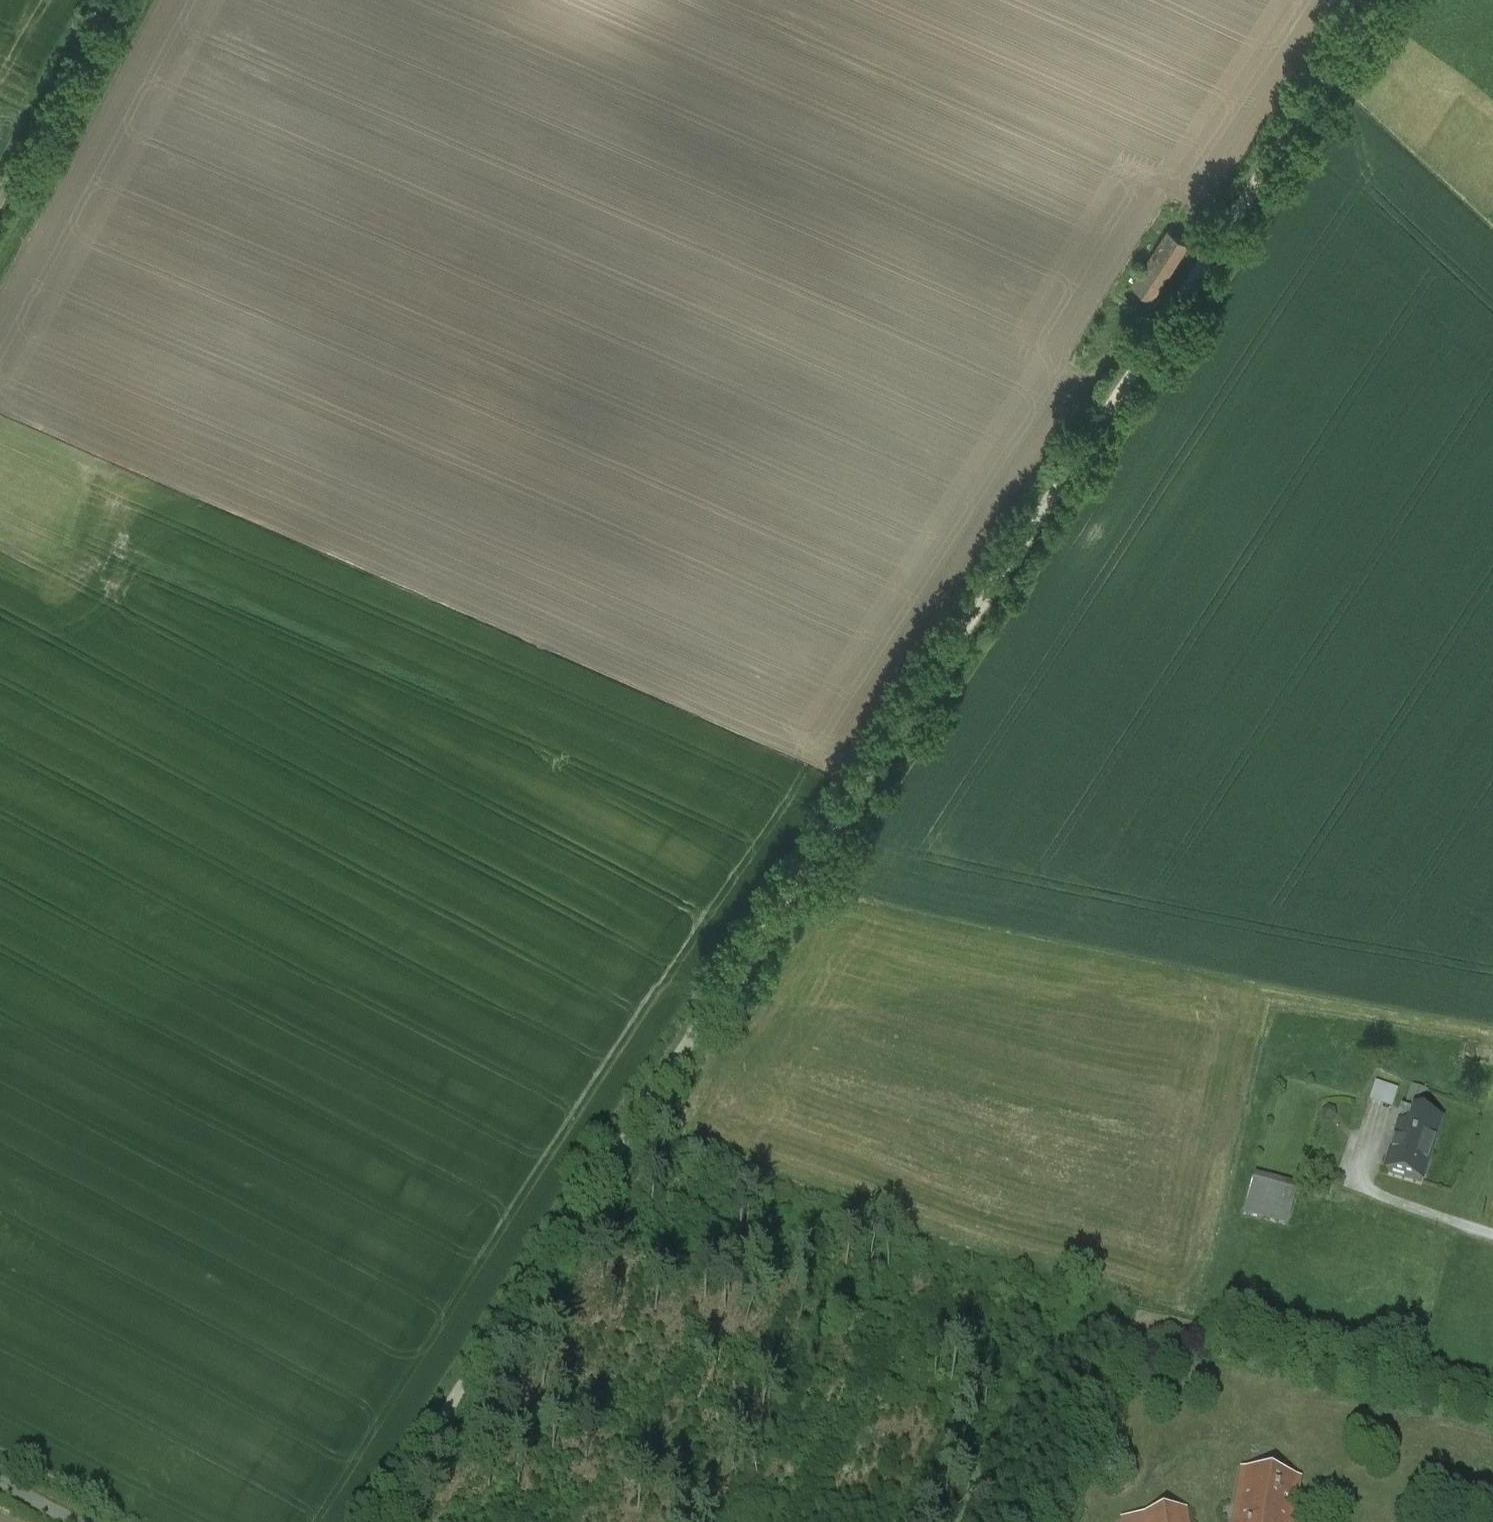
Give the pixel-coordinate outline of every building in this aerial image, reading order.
[(1132,281),(1153,295),(1188,242),(1167,228),(1132,281)] [(1390,1114),(1397,1094),(1374,1086),(1367,1106),(1390,1114)] [(1433,1143),(1399,1132),(1385,1177),(1419,1188),(1433,1143)] [(1297,1192),(1253,1180),(1243,1217),(1287,1228),(1297,1192)] [(1242,1477),(1235,1521),(1291,1521),(1297,1486),(1242,1477)]
